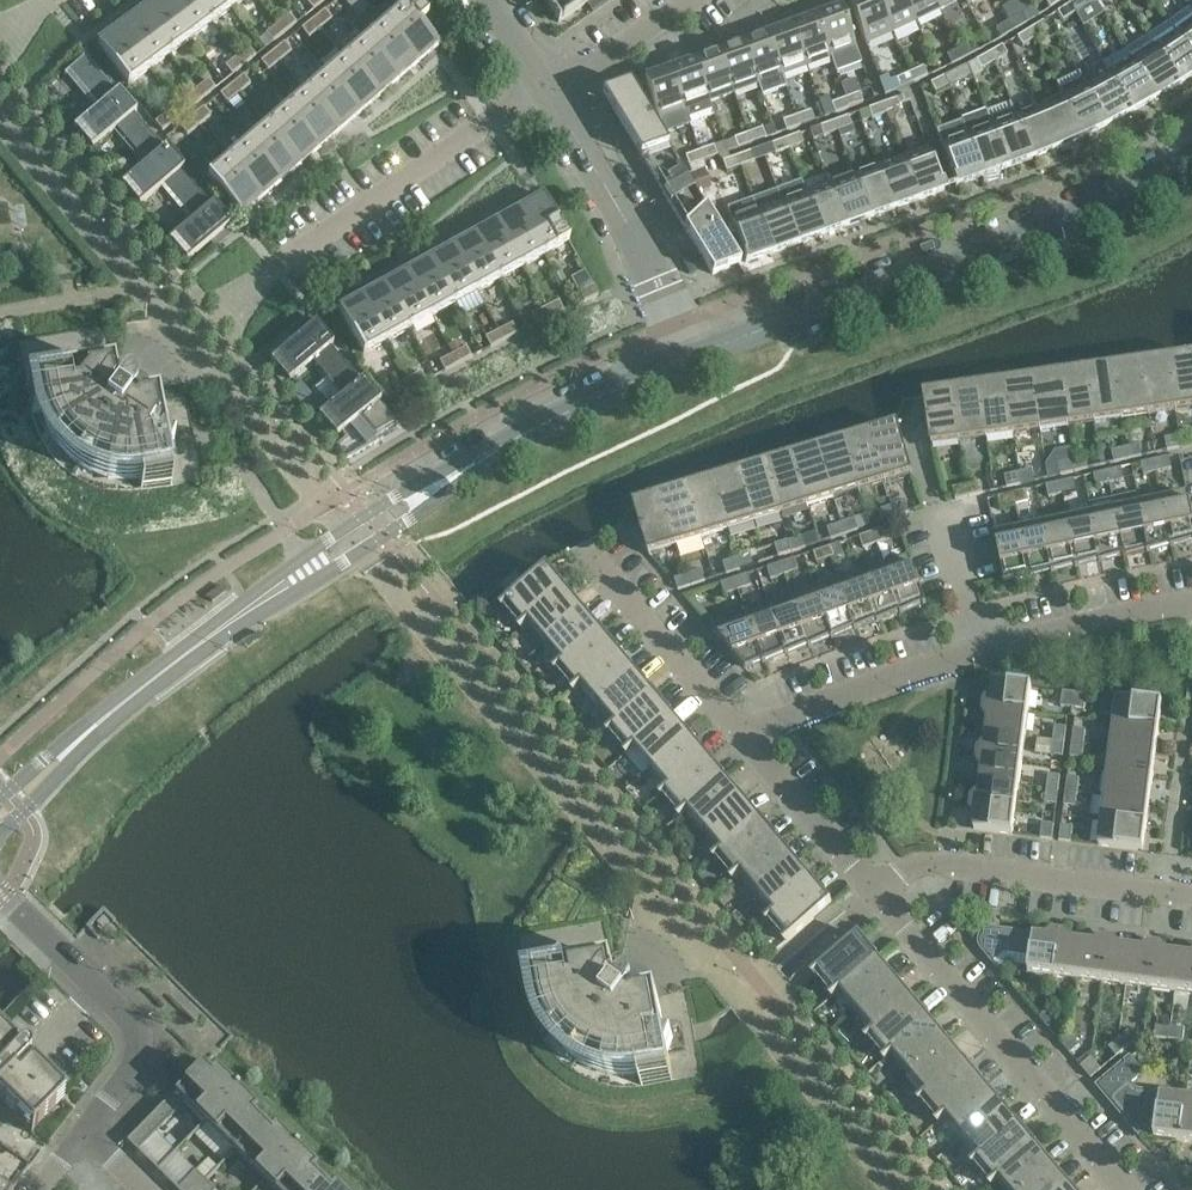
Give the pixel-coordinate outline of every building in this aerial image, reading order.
[(164,0),(158,0),(141,13),(171,54),(192,38),(164,0)] [(192,38),(213,23),(196,0),(164,0),(192,38)] [(228,0),(196,0),(213,23),(234,8),(228,0)] [(326,1),(325,0),(308,0),(307,1),(314,10),(326,1)] [(385,24),(419,62),(439,45),(421,23),(428,17),(417,0),(394,0),(377,14),(385,24)] [(544,1),(559,23),(593,0),(545,0),(544,1)] [(877,0),(859,0),(849,4),(867,44),(892,34),(877,0)] [(892,34),(916,22),(906,0),(877,0),(892,34)] [(935,0),(906,0),(916,22),(941,10),(935,0)] [(941,10),(959,0),(935,0),(941,10)] [(1051,8),(1063,0),(1046,0),(1051,8)] [(1076,13),(1089,4),(1086,0),(1076,0),(1070,4),(1076,13)] [(1076,13),(1070,4),(1058,12),(1064,21),(1076,13)] [(1169,22),(1191,56),(1191,11),(1189,7),(1169,22)] [(857,49),(842,8),(816,17),(831,58),(857,49)] [(314,20),(321,29),(333,19),(326,10),(314,20)] [(141,13),(120,28),(151,69),(171,54),(141,13)] [(1023,13),(1010,21),(1016,30),(1028,23),(1023,13)] [(278,24),(286,33),(298,23),(290,14),(278,24)] [(831,58),(816,17),(792,26),(807,67),(831,58)] [(321,29),(314,20),(302,29),(309,38),(321,29)] [(1016,30),(1010,21),(997,29),(1003,38),(1016,30)] [(1031,30),(1036,39),(1049,31),(1043,22),(1031,30)] [(1179,84),(1191,75),(1191,56),(1169,22),(1147,36),(1179,84)] [(274,43),(286,33),(278,24),(266,33),(274,43)] [(419,62),(385,24),(366,41),(399,79),(419,62)] [(807,67),(792,26),(768,34),(783,76),(807,67)] [(151,69),(120,28),(98,44),(129,85),(151,69)] [(1036,39),(1031,30),(1018,38),(1023,47),(1036,39)] [(787,87),(783,76),(768,34),(744,43),(759,85),(762,95),(787,87)] [(1155,99),(1179,84),(1147,36),(1126,49),(1155,99)] [(366,41),(346,57),(380,96),(399,79),(366,41)] [(273,52),(281,61),(293,52),(285,42),(273,52)] [(966,58),(979,51),(974,42),(961,49),(966,58)] [(759,85),(744,43),(719,52),(734,93),(759,85)] [(989,54),(994,63),(1008,56),(1003,46),(989,54)] [(237,56),(245,66),(257,56),(249,47),(237,56)] [(952,65),(966,58),(961,49),(948,56),(952,65)] [(1109,72),(1131,113),(1155,99),(1126,49),(1103,62),(1108,73),(1109,72)] [(281,61),(273,52),(261,62),(269,71),(281,61)] [(734,93),(719,52),(695,61),(710,102),(734,93)] [(994,63),(989,54),(976,61),(981,70),(994,63)] [(117,129),(134,114),(137,111),(119,91),(117,93),(86,56),(68,71),(99,108),(78,126),(79,127),(80,126),(96,144),(94,146),(95,147),(117,129)] [(233,75),(245,66),(237,56),(225,66),(233,75)] [(380,96),(346,57),(327,74),(360,113),(380,96)] [(715,115),(710,102),(695,61),(671,69),(691,124),(715,115)] [(968,65),(959,70),(945,77),(950,86),(950,87),(974,78),(968,65)] [(910,73),(914,83),(928,77),(924,67),(910,73)] [(691,124),(671,69),(645,79),(665,133),(691,124)] [(1057,82),(1063,96),(1083,138),(1107,126),(1086,85),(1079,71),(1057,82)] [(1109,72),(1108,73),(1086,85),(1107,126),(1131,113),(1109,72)] [(900,89),(914,83),(910,73),(896,79),(900,89)] [(327,74),(307,92),(341,130),(360,113),(327,74)] [(233,85),(240,94),(252,84),(245,75),(233,85)] [(950,86),(945,77),(931,83),(936,93),(950,86)] [(197,89),(205,98),(216,88),(209,79),(197,89)] [(900,89),(896,79),(881,85),(885,96),(900,89)] [(602,94),(663,192),(687,177),(632,86),(630,84),(602,94)] [(240,94),(233,85),(221,94),(228,103),(240,94)] [(193,107),(205,98),(197,89),(185,98),(193,107)] [(341,130),(307,92),(287,109),(321,147),(341,130)] [(850,109),(864,103),(860,94),(846,99),(850,109)] [(1083,138),(1063,96),(1039,107),(1058,149),(1083,138)] [(835,114),(850,109),(846,99),(832,104),(835,114)] [(883,104),(887,114),(901,109),(898,99),(883,104)] [(986,111),(1007,170),(1033,160),(1015,116),(1010,103),(986,111)] [(883,104),(869,109),(873,119),(887,114),(883,104)] [(192,117),(200,126),(212,117),(204,107),(192,117)] [(1039,107),(1015,116),(1033,160),(1058,149),(1039,107)] [(287,109),(268,126),(301,164),(321,147),(287,109)] [(801,126),(815,121),(812,111),(797,116),(801,126)] [(986,111),(962,120),(983,178),(1007,170),(986,111)] [(163,131),(175,121),(168,112),(156,122),(163,131)] [(164,149),(134,114),(117,129),(147,164),(125,182),(126,183),(128,182),(143,200),(142,202),(143,203),(164,185),(182,170),(185,168),(167,147),(164,149)] [(787,131),(801,126),(797,116),(783,121),(787,131)] [(835,122),(838,131),(853,126),(849,116),(835,122)] [(200,126),(192,117),(181,126),(188,136),(200,126)] [(955,185),(956,186),(983,178),(962,120),(936,130),(956,185),(955,185)] [(835,122),(821,127),(824,137),(838,131),(835,122)] [(772,125),(763,129),(767,139),(776,135),(772,125)] [(301,164),(268,126),(248,142),(282,181),(301,164)] [(753,144),(767,139),(763,129),(749,134),(753,144)] [(738,149),(753,144),(749,134),(735,139),(738,149)] [(786,139),(790,149),(804,144),(800,134),(786,139)] [(786,139),(772,144),(776,154),(790,149),(786,139)] [(248,142),(229,159),(262,198),(282,181),(248,142)] [(704,161),(718,156),(715,146),(700,151),(704,161)] [(903,159),(918,200),(944,191),(929,149),(903,159)] [(704,161),(700,151),(686,156),(690,166),(704,161)] [(738,157),(741,167),(755,161),(752,152),(738,157)] [(738,157),(724,162),(727,172),(741,167),(738,157)] [(262,198),(229,159),(208,177),(242,216),(262,198)] [(879,168),(894,209),(918,200),(903,159),(879,168)] [(855,176),(870,218),(894,209),(879,168),(855,176)] [(698,192),(712,187),(706,169),(692,174),(698,192)] [(182,170),(164,185),(194,220),(173,238),(174,240),(175,238),(191,257),(189,258),(190,259),(232,224),(215,203),(212,205),(182,170)] [(830,185),(845,227),(870,218),(855,176),(830,185)] [(687,177),(663,192),(713,274),(741,264),(687,177)] [(801,180),(777,189),(797,244),(821,235),(806,194),(801,180)] [(830,185),(806,194),(821,235),(845,227),(830,185)] [(777,189),(753,198),(773,253),(797,244),(777,189)] [(545,197),(521,209),(546,254),(569,241),(545,197)] [(753,198),(726,207),(746,263),(773,253),(753,198)] [(521,209),(499,222),(523,267),(546,254),(521,209)] [(499,222),(476,234),(501,279),(523,267),(499,222)] [(453,247),(478,292),(501,279),(476,234),(453,247)] [(453,247),(431,259),(456,304),(463,318),(486,306),(478,292),(453,247)] [(431,259),(408,272),(433,317),(456,304),(431,259)] [(408,272),(386,284),(410,329),(433,317),(408,272)] [(386,284),(363,297),(388,342),(410,329),(386,284)] [(598,296),(594,286),(580,292),(584,302),(598,296)] [(388,342),(363,297),(339,310),(364,355),(388,342)] [(550,318),(564,312),(559,301),(546,308),(550,318)] [(537,325),(550,318),(546,308),(532,315),(537,325)] [(292,343),(274,359),(275,360),(277,358),(292,377),(291,378),(292,379),(313,361),(343,397),(361,382),(331,346),(334,344),(311,317),(287,337),(292,343)] [(504,341),(518,334),(513,324),(499,331),(504,341)] [(201,481),(196,449),(186,396),(158,401),(157,400),(154,400),(154,394),(153,392),(152,389),(151,386),(149,383),(148,381),(147,380),(144,378),(141,375),(138,374),(135,372),(132,371),(128,371),(125,370),(121,371),(113,372),(104,327),(20,342),(33,415),(38,433),(47,449),(58,464),(72,476),(88,485),(105,490),(124,492),(142,491),(171,486),(201,481)] [(491,348),(504,341),(499,331),(486,337),(491,348)] [(459,364),(472,357),(467,347),(453,354),(459,364)] [(446,372),(459,364),(453,354),(440,362),(446,372)] [(1171,368),(1178,412),(1191,410),(1191,365),(1171,368)] [(1171,368),(1144,372),(1151,416),(1178,412),(1171,368)] [(414,389),(427,382),(421,372),(408,379),(414,389)] [(1144,372),(1117,376),(1124,420),(1151,416),(1144,372)] [(1117,376),(1090,380),(1097,424),(1124,420),(1117,376)] [(343,397),(322,415),(323,416),(324,415),(340,433),(338,435),(339,436),(349,428),(351,426),(368,447),(379,439),(376,436),(389,428),(395,425),(397,427),(398,426),(394,421),(388,414),(378,403),(381,400),(364,379),(361,382),(343,397)] [(401,397),(414,389),(408,379),(395,387),(401,397)] [(1063,384),(1069,428),(1097,424),(1090,380),(1063,384)] [(1063,384),(1036,388),(1042,432),(1069,428),(1063,384)] [(1036,388),(1009,392),(1015,436),(1042,432),(1036,388)] [(1009,392),(982,396),(988,440),(1015,436),(1009,392)] [(982,396),(955,400),(961,444),(988,440),(982,396)] [(926,404),(933,448),(961,444),(955,400),(926,404)] [(1180,435),(1183,447),(1191,445),(1191,432),(1180,435)] [(874,442),(887,485),(914,476),(902,434),(874,442)] [(1183,447),(1180,435),(1166,439),(1169,450),(1183,447)] [(848,450),(861,492),(887,485),(874,442),(848,450)] [(1141,444),(1127,448),(1129,459),(1143,456),(1141,444)] [(1129,459),(1127,448),(1113,451),(1115,463),(1129,459)] [(822,457),(835,500),(861,492),(848,450),(822,457)] [(797,465),(810,508),(835,500),(822,457),(797,465)] [(1087,457),(1073,460),(1076,472),(1090,469),(1087,457)] [(1156,460),(1159,472),(1173,469),(1170,457),(1156,460)] [(1076,472),(1073,460),(1059,464),(1062,475),(1076,472)] [(1159,472),(1156,460),(1142,464),(1145,475),(1159,472)] [(770,473),(782,516),(810,508),(797,465),(770,473)] [(1109,472),(1111,483),(1125,480),(1123,468),(1109,472)] [(1033,470),(1019,473),(1022,485),(1036,481),(1033,470)] [(1111,483),(1109,472),(1095,475),(1097,487),(1111,483)] [(743,481),(756,524),(782,516),(770,473),(743,481)] [(1022,485),(1019,473),(1005,476),(1008,488),(1022,485)] [(1061,483),(1064,495),(1078,491),(1075,480),(1061,483)] [(717,489),(730,532),(756,524),(743,481),(717,489)] [(982,482),(968,485),(971,497),(985,493),(982,482)] [(1064,495),(1061,483),(1047,486),(1050,498),(1064,495)] [(957,500),(961,499),(971,497),(968,485),(954,488),(957,500)] [(691,497),(704,540),(730,532),(717,489),(691,497)] [(1014,494),(1016,506),(1030,502),(1027,491),(1014,494)] [(1016,506),(1014,494),(1000,497),(1002,509),(1016,506)] [(1174,545),(1191,541),(1191,507),(1189,494),(1164,500),(1174,545)] [(665,505),(678,547),(704,540),(691,497),(665,505)] [(1140,505),(1150,550),(1174,545),(1164,500),(1140,505)] [(907,502),(893,506),(897,518),(910,513),(907,502)] [(630,532),(650,556),(678,547),(665,505),(637,513),(642,528),(630,532)] [(1150,550),(1140,505),(1116,510),(1126,555),(1150,550)] [(897,518),(893,506),(879,511),(883,522),(897,518)] [(1126,555),(1116,510),(1092,515),(1102,560),(1126,555)] [(1102,560),(1092,515),(1069,520),(1078,565),(1102,560)] [(855,519),(841,523),(845,535),(859,530),(855,519)] [(1078,565),(1069,520),(1045,525),(1054,570),(1078,565)] [(845,535),(841,523),(828,528),(832,539),(845,535)] [(1054,570),(1045,525),(1021,530),(1030,575),(1054,570)] [(874,533),(878,544),(891,539),(888,528),(874,533)] [(1030,575),(1021,530),(996,535),(1005,581),(1030,575)] [(878,544),(874,533),(860,537),(864,549),(878,544)] [(803,536),(789,541),(793,552),(807,548),(803,536)] [(793,552),(789,541),(776,545),(780,557),(793,552)] [(828,548),(832,559),(845,555),(841,544),(828,548)] [(832,559),(828,548),(814,553),(818,564),(832,559)] [(751,554),(737,558),(741,570),(755,565),(751,554)] [(741,570),(737,558),(724,563),(727,574),(741,570)] [(781,564),(785,575),(799,570),(795,559),(781,564)] [(887,568),(902,612),(927,603),(911,559),(887,568)] [(785,575),(781,564),(768,568),(772,580),(785,575)] [(864,576),(880,620),(902,612),(887,568),(864,576)] [(524,628),(567,591),(549,569),(528,586),(520,577),(510,585),(510,586),(503,591),(511,601),(505,606),(506,608),(510,605),(527,624),(523,628),(524,628)] [(689,574),(693,586),(706,581),(702,570),(689,574)] [(675,579),(679,590),(693,586),(689,574),(675,579)] [(735,579),(739,590),(753,586),(749,575),(735,579)] [(841,584),(856,628),(880,620),(864,576),(841,584)] [(739,590),(735,579),(722,584),(725,595),(739,590)] [(818,593),(833,636),(856,628),(841,584),(818,593)] [(545,646),(585,612),(567,591),(524,628),(524,629),(531,623),(547,643),(544,645),(545,646)] [(795,601),(811,645),(833,636),(818,593),(795,601)] [(772,609),(788,653),(811,645),(795,601),(772,609)] [(749,617),(765,661),(788,653),(772,609),(749,617)] [(558,670),(602,632),(585,612),(545,646),(548,644),(564,663),(558,669),(558,670)] [(713,630),(745,668),(765,661),(749,617),(713,630)] [(576,691),(620,654),(602,632),(558,670),(559,670),(563,667),(580,687),(576,690),(576,691)] [(597,709),(638,674),(620,654),(576,691),(577,692),(584,686),(600,705),(596,709),(597,709)] [(611,732),(655,695),(638,674),(597,709),(601,706),(617,726),(611,731),(611,732)] [(985,707),(1029,713),(1033,687),(994,683),(992,695),(985,702),(985,707)] [(1074,708),(1076,693),(1064,691),(1062,707),(1074,708)] [(1076,693),(1074,708),(1086,710),(1088,695),(1076,693)] [(629,753),(673,716),(655,695),(611,732),(612,733),(616,730),(632,749),(628,752),(629,753)] [(1115,724),(1161,730),(1161,724),(1156,716),(1158,703),(1119,698),(1115,724)] [(988,732),(1026,737),(1029,713),(985,707),(984,713),(989,721),(988,732)] [(650,772),(691,737),(673,716),(629,753),(630,754),(636,748),(653,768),(649,771),(650,772)] [(1115,724),(1112,748),(1151,753),(1153,741),(1160,735),(1161,730),(1115,724)] [(1056,726),(1054,741),(1066,742),(1068,728),(1056,726)] [(1073,743),(1085,745),(1087,730),(1075,729),(1073,743)] [(978,756),(1023,761),(1026,737),(988,732),(986,744),(979,750),(978,756)] [(664,795),(708,758),(691,737),(650,772),(654,769),(670,789),(664,794),(664,795)] [(1066,742),(1054,741),(1052,755),(1064,757),(1066,742)] [(1085,745),(1073,743),(1071,757),(1083,759),(1085,745)] [(1150,764),(1151,753),(1112,748),(1109,772),(1154,778),(1155,773),(1150,764)] [(981,781),(1020,786),(1023,761),(978,756),(978,761),(983,769),(981,781)] [(682,816),(726,779),(708,758),(664,795),(665,796),(669,793),(685,812),(682,815),(682,816)] [(1106,796),(1145,801),(1147,790),(1154,783),(1154,778),(1109,772),(1106,796)] [(1050,775),(1048,789),(1060,791),(1061,776),(1050,775)] [(1068,777),(1068,783),(1067,792),(1079,793),(1080,779),(1068,777)] [(702,834),(744,800),(726,779),(682,816),(683,817),(689,811),(706,831),(702,834)] [(972,804),(1017,810),(1020,786),(981,781),(980,792),(973,799),(972,804)] [(1060,791),(1048,789),(1046,803),(1058,805),(1060,791)] [(1079,793),(1067,792),(1065,806),(1077,807),(1079,793)] [(1106,796),(1103,821),(1148,826),(1149,821),(1144,813),(1145,801),(1106,796)] [(717,857),(761,820),(744,800),(702,834),(703,835),(707,832),(723,851),(716,857),(717,857)] [(975,830),(1014,835),(1017,810),(972,804),(971,809),(977,817),(975,830)] [(735,879),(779,842),(761,820),(717,857),(718,858),(722,855),(738,875),(734,878),(735,879)] [(1100,846),(1139,851),(1140,838),(1147,832),(1148,826),(1103,821),(1100,846)] [(1041,839),(1053,840),(1055,825),(1043,824),(1041,839)] [(1060,841),(1071,843),(1072,843),(1074,828),(1062,826),(1060,841)] [(755,897),(796,862),(779,842),(735,879),(736,879),(742,874),(759,893),(755,896),(755,897)] [(770,920),(814,883),(796,862),(755,897),(756,897),(759,894),(776,914),(769,919),(770,920)] [(789,942),(832,905),(814,883),(770,920),(770,921),(774,917),(791,937),(787,940),(789,942)] [(103,913),(90,927),(100,937),(114,924),(103,913)] [(703,1076),(694,1024),(688,991),(659,996),(659,995),(656,995),(655,989),(653,985),(652,983),(651,981),(648,978),(645,975),(642,972),(638,970),(636,969),(632,968),(628,967),(624,967),(621,966),(615,968),(615,965),(613,965),(606,922),(521,936),(521,938),(534,1011),(535,1017),(537,1023),(539,1028),(541,1034),(544,1039),(547,1044),(550,1049),(554,1054),(557,1058),(562,1062),(566,1066),(570,1070),(575,1073),(580,1076),(586,1079),(591,1081),(596,1083),(602,1085),(608,1086),(613,1087),(619,1088),(625,1088),(631,1088),(637,1088),(643,1087),(702,1076),(703,1076)] [(850,922),(806,959),(816,971),(860,934),(850,922)] [(1029,974),(1055,977),(1060,932),(1055,932),(1047,937),(1036,935),(994,930),(991,930),(989,930),(987,931),(985,932),(984,934),(983,935),(982,936),(981,938),(980,940),(980,942),(980,943),(981,945),(981,948),(983,950),(1000,971),(1002,970),(1001,969),(1008,964),(1030,966),(1029,974)] [(1055,977),(1079,980),(1083,941),(1072,940),(1065,933),(1060,932),(1055,977)] [(860,938),(832,962),(816,975),(817,976),(821,973),(838,993),(834,996),(835,997),(879,960),(860,938)] [(1079,980),(1103,983),(1108,939),(1103,938),(1095,943),(1083,941),(1079,980)] [(1103,983),(1127,986),(1132,948),(1120,946),(1114,939),(1108,939),(1103,983)] [(1127,986),(1151,989),(1157,945),(1152,944),(1144,949),(1132,948),(1127,986)] [(1151,989),(1176,992),(1181,954),(1169,952),(1162,945),(1157,945),(1151,989)] [(1191,995),(1191,955),(1181,954),(1176,992),(1191,995)] [(896,980),(879,960),(835,997),(835,998),(842,992),(858,1011),(855,1014),(856,1014),(896,980)] [(913,1001),(896,980),(856,1014),(856,1015),(859,1012),(876,1032),(869,1037),(870,1038),(913,1001)] [(931,1022),(913,1001),(870,1038),(870,1039),(874,1036),(891,1055),(887,1059),(888,1059),(931,1022)] [(1050,1010),(1041,1018),(1050,1028),(1060,1021),(1050,1010)] [(949,1043),(931,1022),(888,1059),(888,1060),(895,1055),(911,1074),(907,1077),(908,1078),(949,1043)] [(1155,1038),(1170,1040),(1171,1028),(1157,1026),(1155,1038)] [(1185,1030),(1171,1028),(1170,1040),(1184,1042),(1185,1030)] [(1131,1030),(1120,1039),(1128,1048),(1139,1039),(1131,1030)] [(1072,1035),(1063,1043),(1072,1054),(1081,1046),(1072,1035)] [(32,1133),(64,1100),(0,1037),(0,1102),(32,1133)] [(1117,1057),(1128,1048),(1120,1039),(1109,1048),(1117,1057)] [(922,1101),(966,1064),(949,1043),(908,1078),(912,1075),(928,1094),(922,1100),(922,1101)] [(1175,1142),(1181,1142),(1186,1097),(1137,1091),(1131,1084),(1140,1076),(1141,1070),(1130,1058),(1098,1086),(1139,1135),(1145,1132),(1169,1134),(1175,1142)] [(1082,1067),(1092,1079),(1102,1070),(1092,1059),(1082,1067)] [(206,1061),(127,1142),(138,1153),(171,1119),(191,1137),(205,1123),(237,1090),(236,1089),(235,1090),(206,1061)] [(984,1085),(966,1064),(922,1101),(923,1101),(927,1098),(943,1118),(940,1121),(940,1122),(984,1085)] [(1002,1106),(984,1085),(940,1122),(941,1123),(948,1117),(964,1137),(960,1140),(961,1140),(1002,1106)] [(237,1090),(205,1123),(235,1152),(266,1120),(238,1092),(239,1091),(237,1090)] [(1181,1142),(1186,1143),(1191,1139),(1191,1098),(1186,1097),(1181,1142)] [(1019,1126),(1002,1106),(961,1140),(961,1141),(965,1137),(981,1157),(975,1163),(975,1164),(1019,1126)] [(266,1120),(235,1152),(264,1181),(297,1148),(295,1147),(294,1148),(266,1120)] [(993,1185),(1037,1148),(1019,1126),(975,1164),(976,1164),(980,1161),(997,1181),(993,1184),(993,1185)] [(29,1168),(0,1146),(0,1189),(13,1189),(29,1168)] [(264,1181),(273,1189),(314,1189),(325,1178),(297,1151),(298,1150),(297,1148),(264,1181)] [(1037,1148),(993,1185),(994,1186),(1001,1180),(1009,1189),(1029,1189),(1055,1168),(1037,1148)] [(1055,1168),(1029,1189),(1071,1189),(1072,1189),(1055,1168)] [(206,1181),(196,1172),(178,1189),(198,1189),(206,1181)] [(314,1189),(337,1189),(325,1178),(314,1189)] [(206,1181),(198,1189),(215,1189),(206,1181)]
